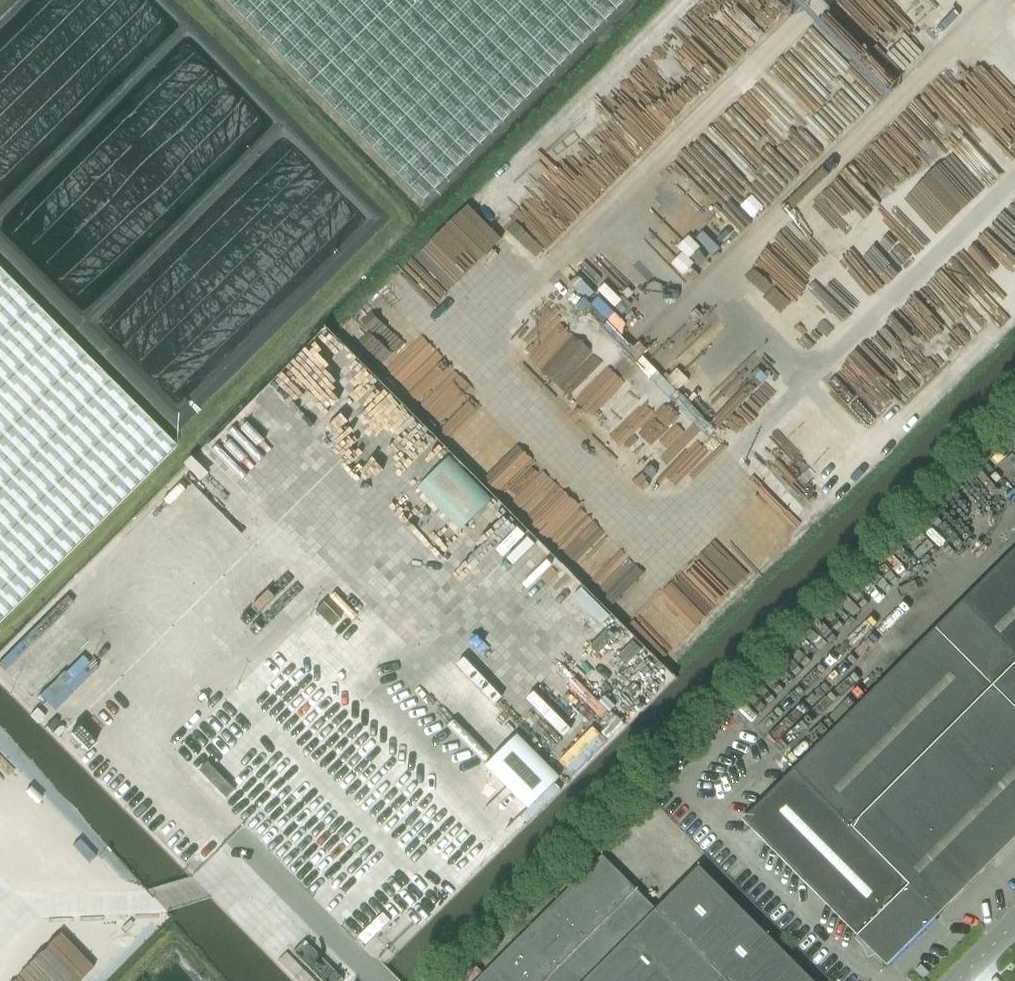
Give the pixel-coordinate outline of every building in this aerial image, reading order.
[(424,202),(628,0),(225,0),(424,202)] [(175,445),(0,270),(0,619),(175,445)] [(743,820),(859,936),(857,938),(864,945),(867,953),(873,950),(876,947),(891,962),(1014,839),(1014,548),(743,820)] [(79,728),(70,736),(88,754),(96,745),(79,728)] [(559,778),(517,736),(486,767),(528,810),(559,778)] [(699,865),(656,908),(602,854),(475,980),(814,980),(699,865)]
